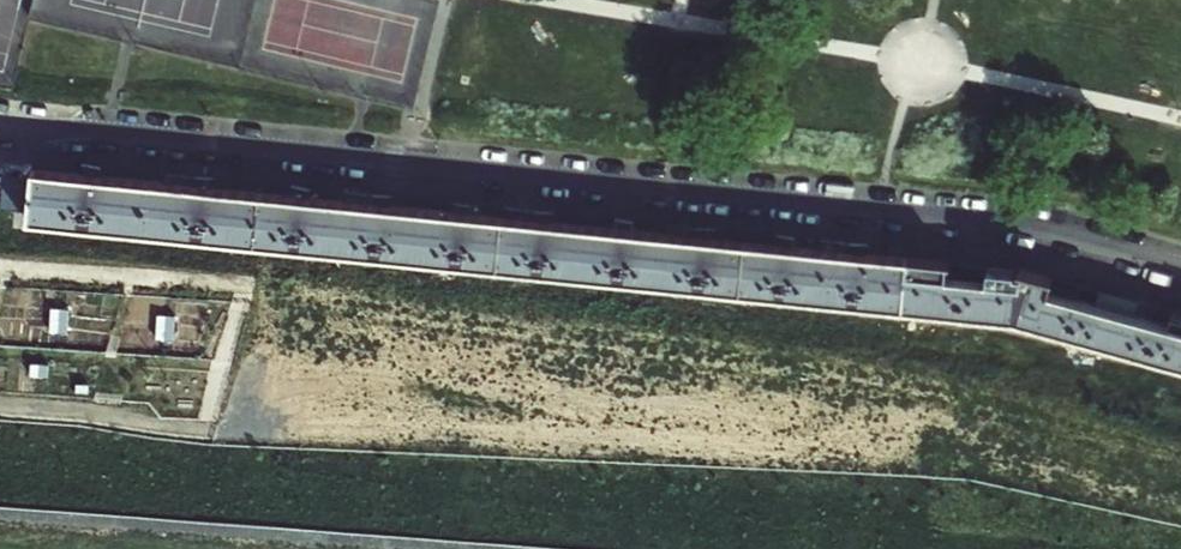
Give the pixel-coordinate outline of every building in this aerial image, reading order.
[(25,168),(18,216),(996,318),(1180,369),(1180,330),(1048,294),(1051,280),(1035,276),(1019,272),(1017,293),(904,282),(906,260),(886,258),(783,247),(692,238),(607,229),(518,219),(425,210),(339,201),(252,192),(173,184),(78,174),(25,168)]
